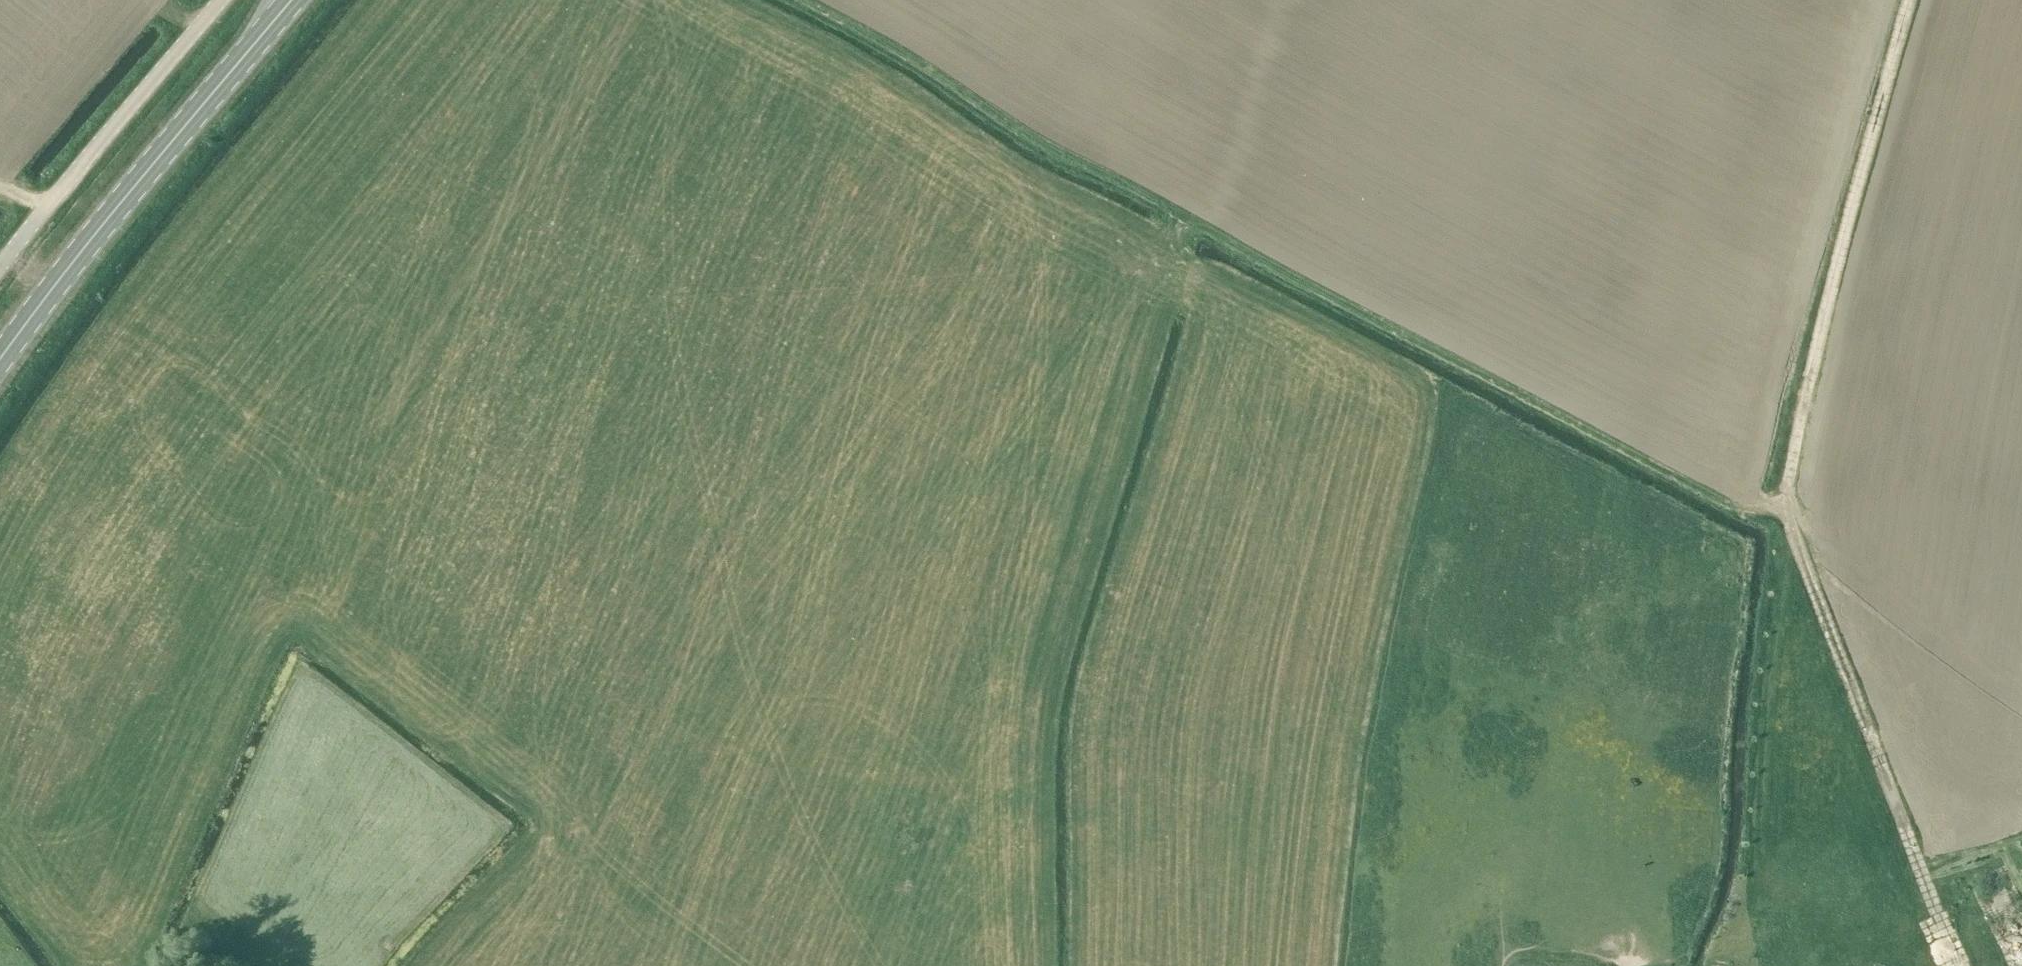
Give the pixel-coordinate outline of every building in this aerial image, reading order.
[(1994,932),(2009,965),(2021,965),(2021,920),(1994,932)]
